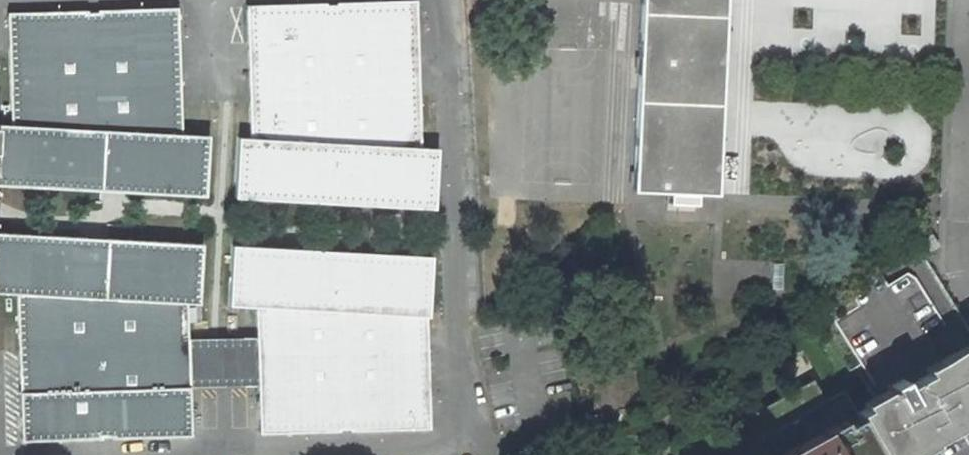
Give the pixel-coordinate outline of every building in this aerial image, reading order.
[(250,138),(238,138),(235,197),(235,198),(331,203),(331,195),(351,196),(351,204),(353,204),(434,209),(438,149),(421,148),(416,0),(336,3),(337,5),(326,6),(326,3),(246,6),(249,102),(250,138)] [(716,194),(724,0),(641,0),(632,190),(716,194)] [(102,191),(102,183),(122,184),(121,192),(125,192),(205,196),(209,136),(182,135),(181,107),(177,8),(98,10),(98,12),(88,13),(88,11),(8,13),(11,125),(0,124),(0,185),(102,191)] [(102,191),(121,192),(122,184),(102,183),(102,191)] [(331,203),(351,204),(351,196),(331,195),(331,203)] [(191,436),(187,304),(199,304),(202,244),(109,239),(107,239),(106,247),(86,246),(87,238),(82,237),(0,233),(0,293),(17,294),(22,441),(101,439),(101,437),(111,437),(111,439),(191,436)] [(86,246),(106,247),(107,239),(87,238),(86,246)] [(251,307),(256,307),(260,434),(340,431),(340,429),(350,429),(350,431),(430,429),(427,332),(427,317),(429,317),(432,257),(338,251),(336,251),(335,259),(315,258),(316,250),(308,250),(232,246),(229,306),(251,307)] [(335,259),(336,251),(316,250),(315,258),(335,259)] [(875,397),(891,387),(894,392),(866,409),(858,413),(860,417),(882,454),(913,454),(968,424),(968,349),(928,374),(925,369),(959,348),(915,277),(907,273),(887,285),(874,264),(825,308),(877,387),(871,391),(875,397)] [(928,374),(968,349),(968,343),(968,342),(959,348),(925,369),(928,374)] [(863,404),(866,409),(894,392),(891,387),(875,397),(863,404)] [(860,417),(834,431),(849,454),(882,454),(860,417)] [(834,431),(790,454),(849,454),(834,431)]
